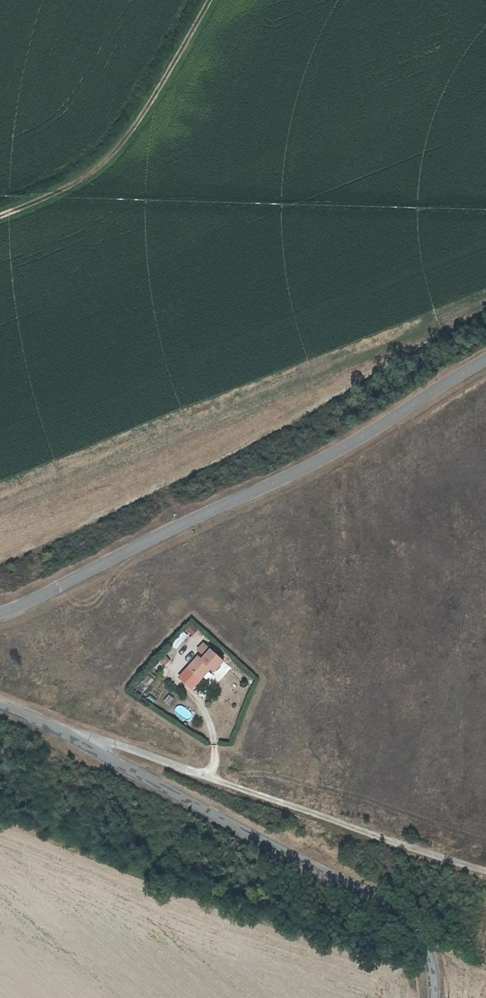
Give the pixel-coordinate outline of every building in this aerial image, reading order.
[(209,668),(213,671),(222,661),(202,643),(197,650),(204,656),(200,660),(197,656),(186,668),(199,679),(209,668)] [(143,693),(154,680),(147,675),(137,688),(143,693)]
